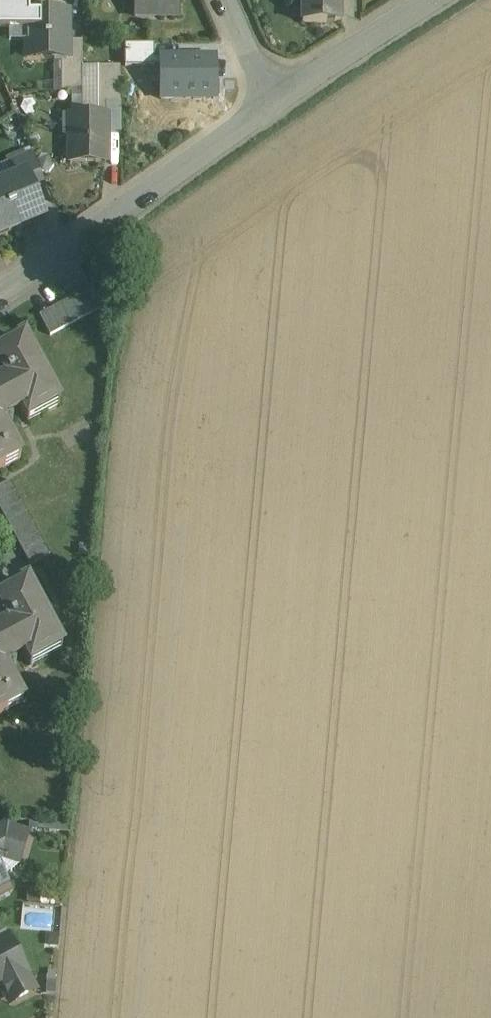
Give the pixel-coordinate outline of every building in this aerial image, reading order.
[(135,17),(179,17),(179,0),(135,0),(135,17)] [(303,23),(341,23),(341,0),(303,0),(303,23)] [(62,13),(27,13),(27,57),(67,57),(67,52),(69,52),(69,46),(68,25),(62,25),(62,13)] [(156,45),(125,45),(125,61),(156,61),(156,45)] [(83,46),(69,46),(69,52),(67,52),(67,57),(67,62),(62,62),(62,91),(83,89),(83,46)] [(215,58),(161,59),(161,99),(189,99),(189,97),(216,97),(215,58)] [(120,67),(98,67),(98,114),(105,114),(105,103),(121,103),(120,67)] [(98,114),(70,114),(70,163),(101,163),(101,137),(107,137),(107,114),(105,114),(98,114)] [(44,181),(32,154),(8,164),(9,165),(15,162),(21,176),(27,174),(32,186),(44,181)] [(21,176),(2,184),(20,228),(45,217),(32,186),(27,174),(21,176)] [(2,184),(0,185),(0,236),(20,228),(2,184)] [(92,287),(39,315),(50,336),(103,307),(92,287)] [(0,353),(0,418),(20,407),(28,422),(59,405),(25,340),(0,353)] [(21,459),(0,421),(0,470),(21,459)] [(11,480),(0,486),(0,509),(30,565),(50,554),(11,480)] [(23,703),(1,662),(22,651),(30,665),(62,649),(28,584),(0,598),(0,715),(23,703)] [(0,824),(0,840),(14,832),(7,820),(0,824)] [(0,840),(0,858),(6,855),(20,863),(21,862),(19,859),(26,836),(29,835),(29,833),(14,832),(0,840)] [(13,892),(0,866),(0,899),(13,892)] [(0,942),(0,981),(3,979),(16,1002),(36,991),(8,938),(0,942)]
